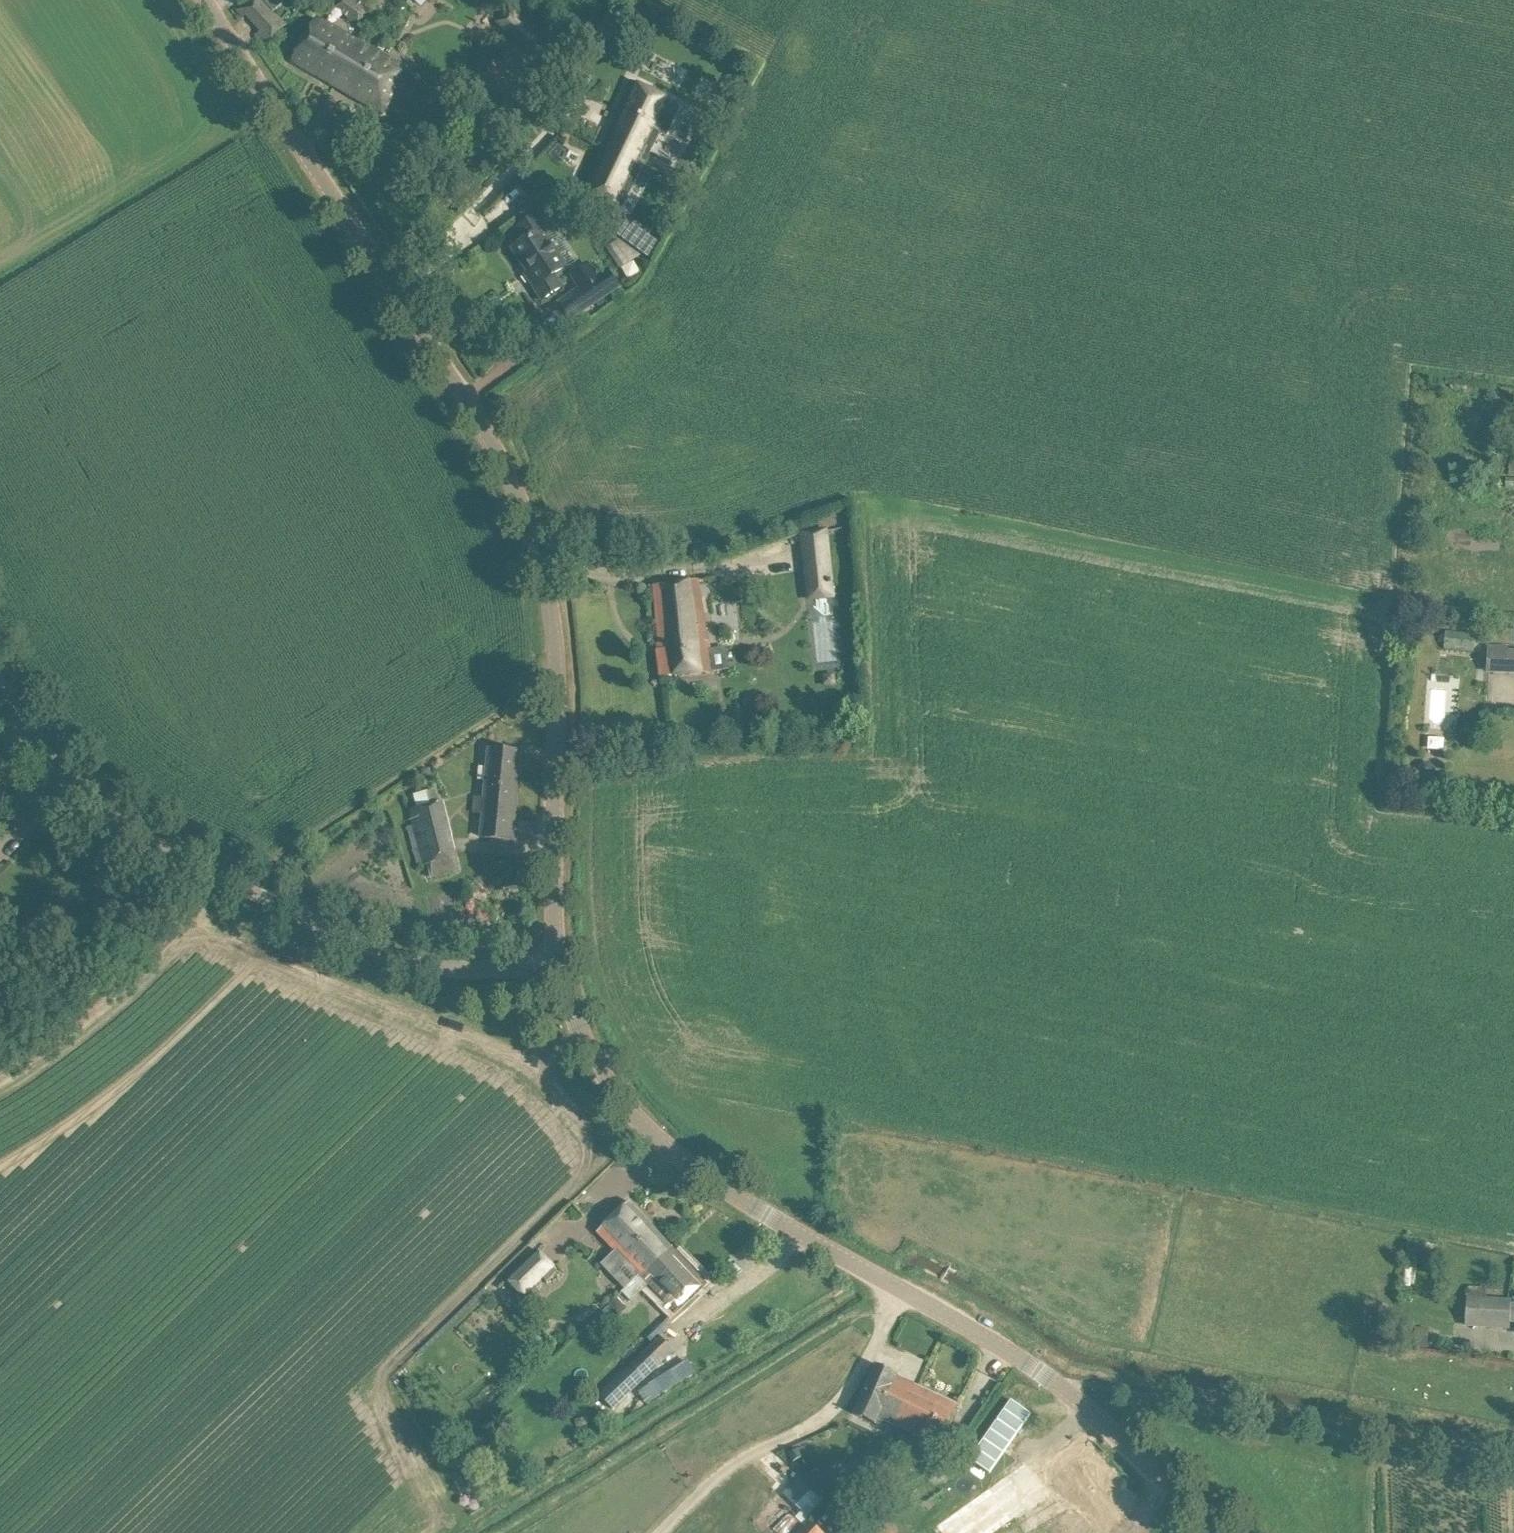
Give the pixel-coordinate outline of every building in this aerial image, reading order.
[(237,10),(268,43),(288,25),(264,0),(248,0),(237,10)] [(370,9),(357,0),(341,0),(335,8),(359,25),(370,9)] [(497,22),(523,44),(537,28),(511,6),(497,22)] [(361,43),(317,18),(302,43),(292,60),(336,86),(361,43)] [(609,40),(615,30),(608,25),(602,35),(609,40)] [(383,113),(393,96),(408,69),(361,43),(336,86),(383,113)] [(632,81),(584,192),(622,208),(657,125),(663,128),(670,130),(680,105),(667,99),(669,96),(632,81)] [(726,89),(721,99),(733,105),(738,95),(726,89)] [(605,212),(599,223),(619,237),(626,223),(605,212)] [(526,241),(517,247),(518,248),(532,269),(525,274),(543,300),(563,286),(555,274),(566,266),(542,231),(546,229),(538,216),(518,229),(526,241)] [(648,236),(640,252),(650,259),(660,242),(648,236)] [(559,303),(571,319),(619,287),(608,270),(598,277),(589,265),(573,276),(581,288),(559,303)] [(1505,448),(1507,436),(1493,434),(1491,446),(1505,448)] [(828,529),(801,531),(808,600),(835,597),(828,529)] [(660,649),(657,650),(661,677),(681,674),(712,671),(710,649),(708,649),(698,581),(674,584),(654,586),(660,649)] [(1474,651),(1476,633),(1446,630),(1444,648),(1474,651)] [(1487,670),(1513,671),(1513,652),(1509,652),(1509,646),(1488,645),(1487,670)] [(487,801),(477,800),(475,815),(485,816),(483,837),(513,840),(520,752),(491,749),(487,801)] [(13,781),(0,762),(0,789),(13,781)] [(460,872),(457,857),(458,857),(444,801),(414,809),(429,864),(432,879),(460,872)] [(672,1247),(630,1202),(615,1215),(598,1231),(641,1276),(672,1247)] [(685,1260),(672,1247),(641,1276),(676,1312),(706,1283),(692,1269),(691,1269),(683,1261),(685,1260)] [(540,1251),(508,1283),(523,1299),(526,1297),(528,1300),(538,1290),(536,1287),(544,1279),(547,1282),(557,1272),(554,1269),(556,1267),(540,1251)] [(617,1316),(627,1307),(617,1296),(598,1312),(606,1321),(614,1313),(617,1316)] [(1510,1327),(1511,1320),(1513,1320),(1513,1305),(1512,1305),(1512,1301),(1487,1299),(1468,1298),(1466,1324),(1510,1327)] [(673,1351),(660,1337),(600,1395),(613,1409),(673,1351)] [(687,1357),(656,1378),(665,1391),(696,1370),(687,1357)] [(956,1404),(896,1377),(898,1373),(876,1364),(854,1414),(881,1427),(883,1422),(937,1446),(956,1404)] [(799,1474),(782,1493),(809,1518),(826,1499),(799,1474)] [(760,1517),(775,1532),(796,1532),(807,1523),(783,1496),(760,1517)] [(810,1522),(800,1532),(823,1532),(810,1522)]
